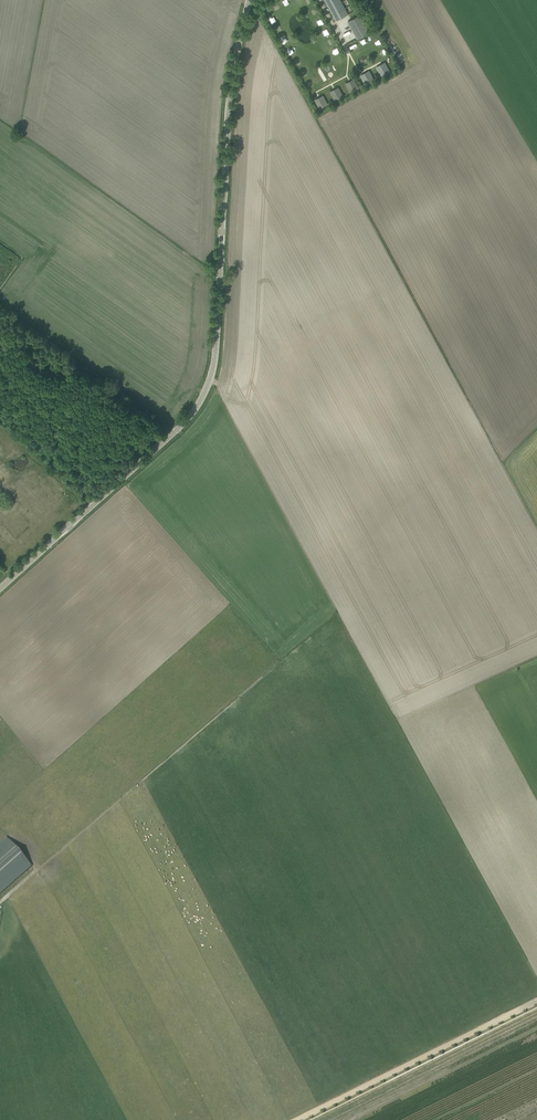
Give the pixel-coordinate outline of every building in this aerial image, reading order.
[(336,21),(348,14),(341,0),(324,0),(336,21)] [(347,21),(357,39),(369,32),(360,15),(347,21)] [(385,71),(378,74),(382,80),(390,76),(388,74),(386,75),(385,71)] [(370,79),(364,82),(367,88),(375,84),(374,82),(372,82),(370,79)] [(346,86),(350,92),(358,88),(355,81),(346,86)] [(331,94),(335,100),(342,96),(339,90),(331,94)] [(316,102),(319,108),(327,104),(324,98),(316,102)] [(30,866),(6,838),(0,844),(0,893),(30,866)]
